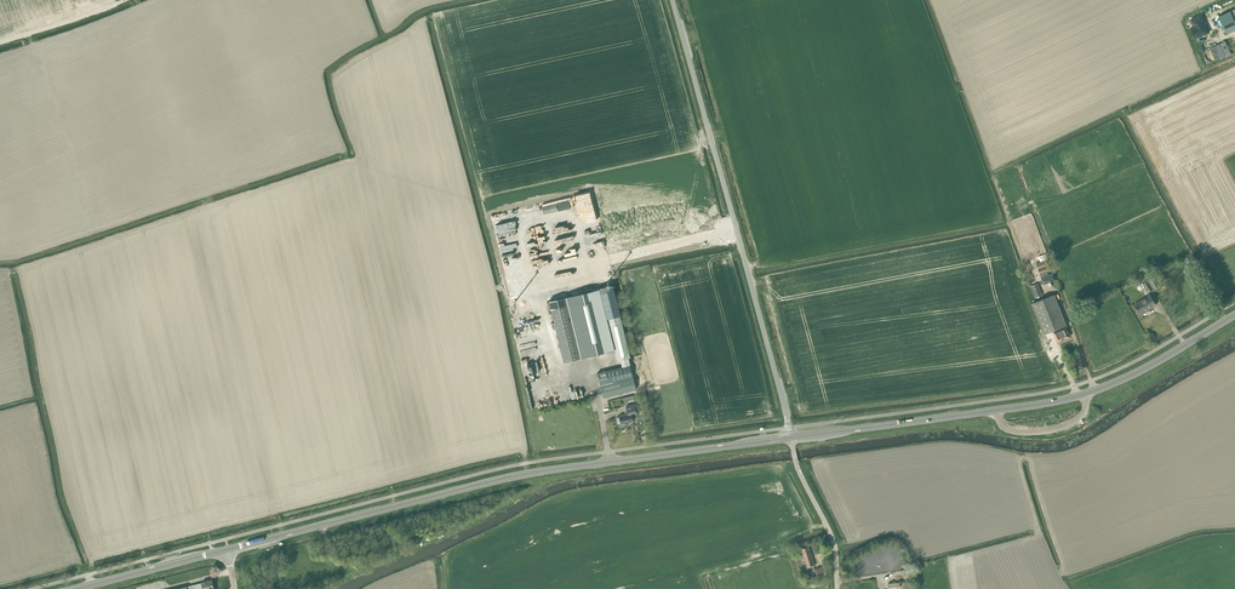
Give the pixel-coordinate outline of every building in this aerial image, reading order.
[(1215,8),(1206,12),(1209,19),(1218,15),(1215,8)] [(1219,16),(1227,33),(1234,30),(1234,9),(1230,11),(1219,16)] [(1201,15),(1191,20),(1194,26),(1191,28),(1195,38),(1209,32),(1201,15)] [(1232,54),(1225,41),(1209,49),(1216,62),(1232,54)] [(1044,284),(1056,279),(1053,273),(1048,275),(1047,272),(1051,271),(1046,259),(1036,263),(1044,284)] [(1148,292),(1153,289),(1160,285),(1163,282),(1158,274),(1142,283),(1142,282),(1144,280),(1142,276),(1134,282),(1139,290),(1144,286),(1148,292)] [(1032,284),(1037,295),(1044,292),(1039,281),(1032,284)] [(600,288),(566,297),(568,305),(581,358),(615,349),(617,360),(620,360),(622,366),(630,364),(628,358),(630,357),(621,321),(619,315),(620,315),(612,285),(600,288)] [(520,305),(527,303),(524,292),(517,293),(520,305)] [(1057,342),(1070,336),(1066,325),(1067,325),(1055,294),(1032,303),(1044,334),(1053,331),(1057,342)] [(1141,315),(1149,310),(1149,309),(1156,305),(1150,295),(1135,304),(1141,315)] [(566,297),(548,301),(550,309),(568,305),(566,297)] [(568,305),(550,309),(554,324),(560,348),(564,362),(580,358),(581,358),(568,305)] [(538,315),(524,318),(526,326),(540,322),(538,315)] [(597,373),(602,393),(603,398),(636,390),(633,377),(617,381),(633,377),(630,365),(597,373)] [(640,414),(637,403),(626,406),(628,413),(619,416),(619,417),(616,418),(617,424),(621,423),(621,424),(633,421),(632,416),(640,414)] [(815,565),(808,545),(801,547),(803,554),(799,556),(802,564),(806,563),(807,567),(815,565)] [(824,566),(815,568),(817,577),(826,575),(824,566)] [(214,587),(212,580),(201,582),(202,583),(191,585),(187,587),(187,588),(206,588),(207,588),(214,588),(214,587)]
